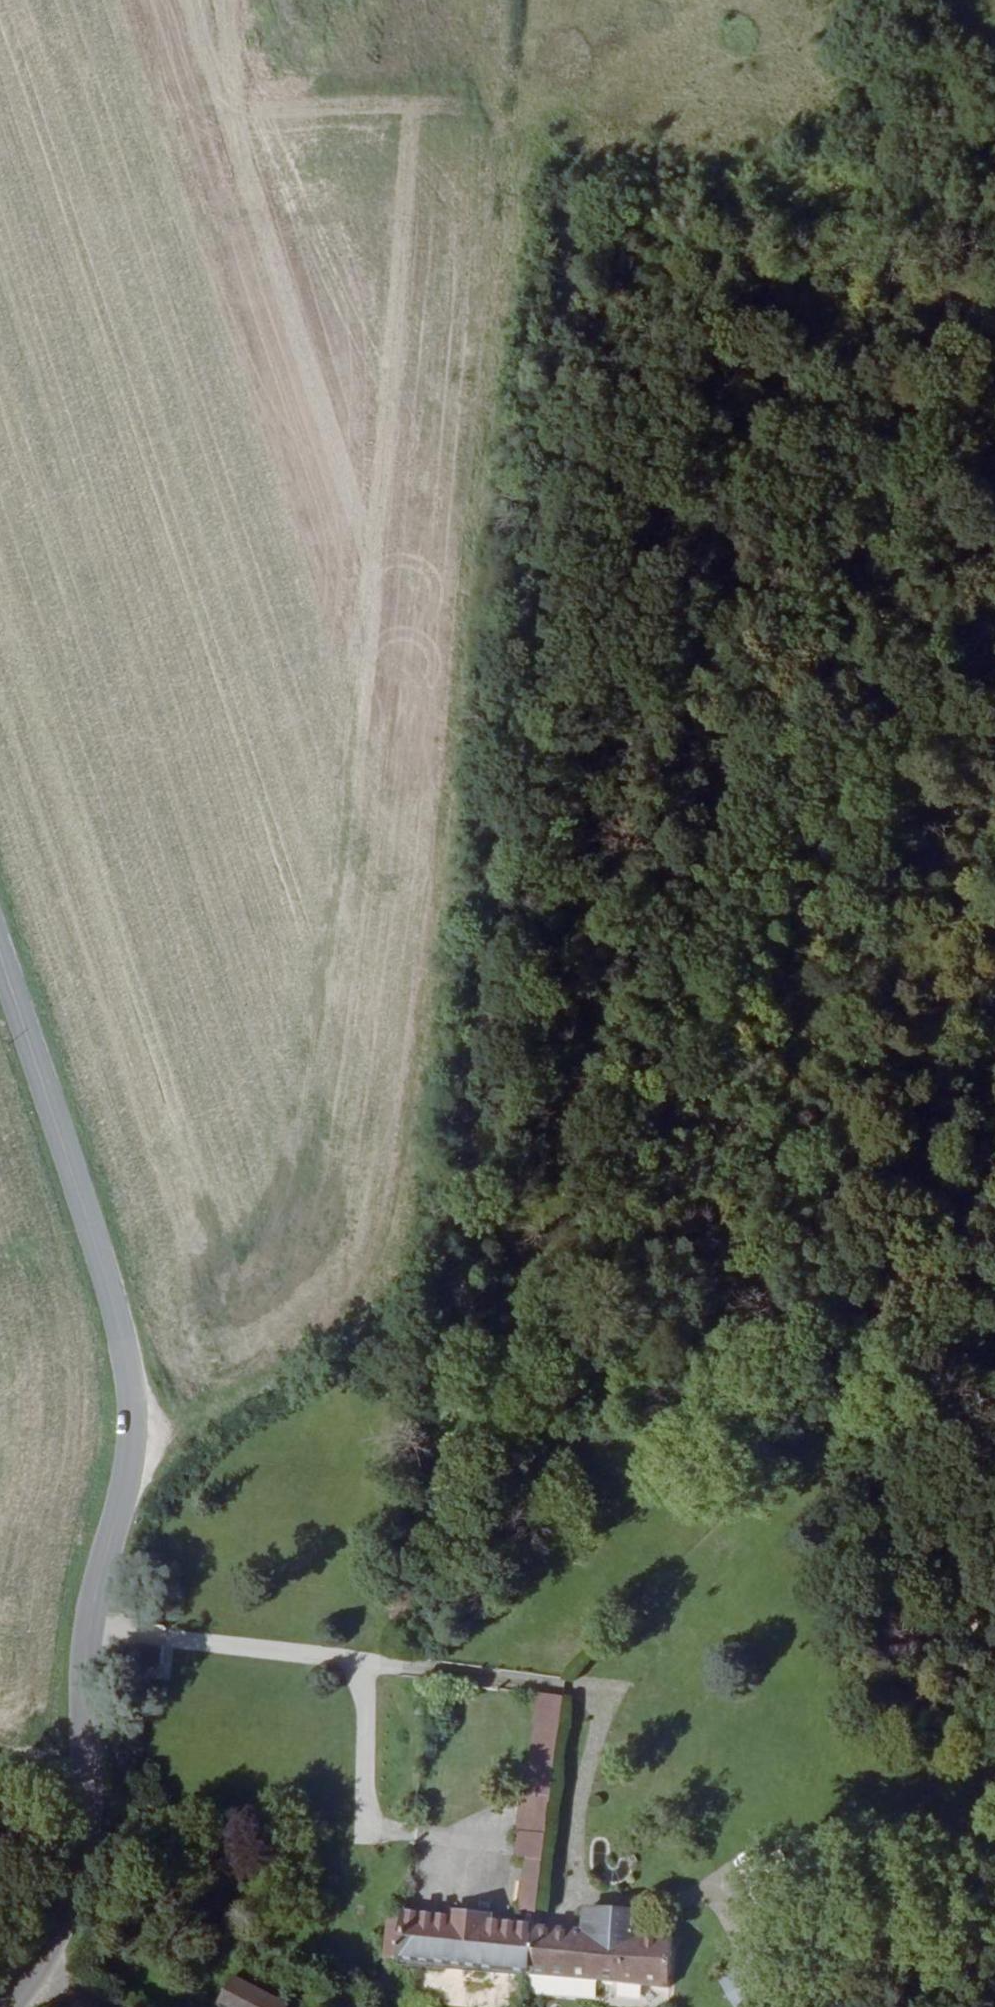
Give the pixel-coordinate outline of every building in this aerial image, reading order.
[(513,1928),(525,1929),(560,1697),(536,1692),(513,1858),(524,1858),(513,1928)] [(405,1966),(524,1975),(525,1929),(513,1928),(489,1926),(490,1918),(448,1915),(447,1921),(395,1917),(391,1957),(405,1966)] [(585,1922),(584,1936),(642,1944),(644,1928),(585,1922)] [(525,1929),(524,1975),(671,1986),(675,1947),(642,1944),(584,1936),(525,1929)] [(734,2006),(744,2006),(765,1996),(748,1963),(719,1979),(734,2006)] [(212,1983),(203,2006),(267,2006),(268,2004),(212,1983)] [(637,2002),(639,1989),(612,1984),(610,1998),(637,2002)]
